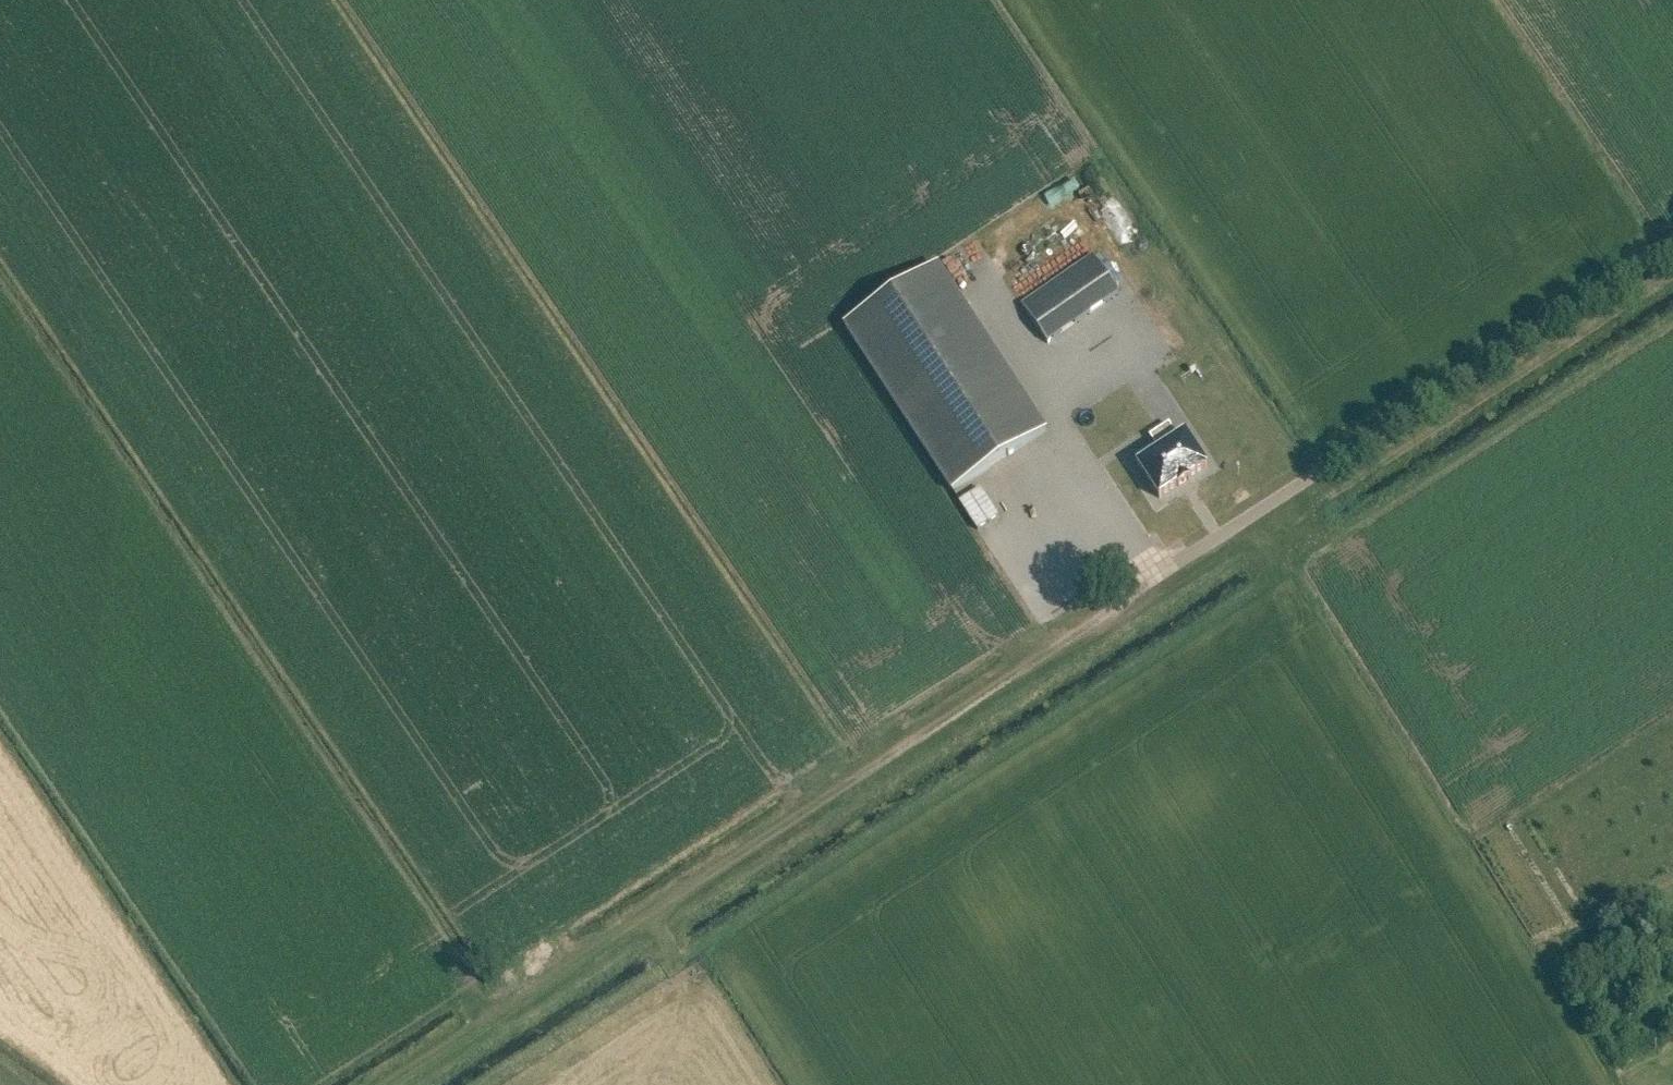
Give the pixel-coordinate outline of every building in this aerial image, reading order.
[(1093,256),(1021,306),(1047,343),(1119,293),(1093,256)] [(845,326),(953,492),(1046,431),(937,266),(845,326)] [(1186,434),(1178,439),(1169,424),(1149,437),(1159,451),(1138,466),(1160,499),(1178,487),(1178,488),(1190,480),(1189,479),(1208,467),(1186,434)] [(1139,431),(1114,449),(1124,464),(1150,446),(1139,431)] [(980,489),(956,499),(968,528),(992,519),(980,489)]
